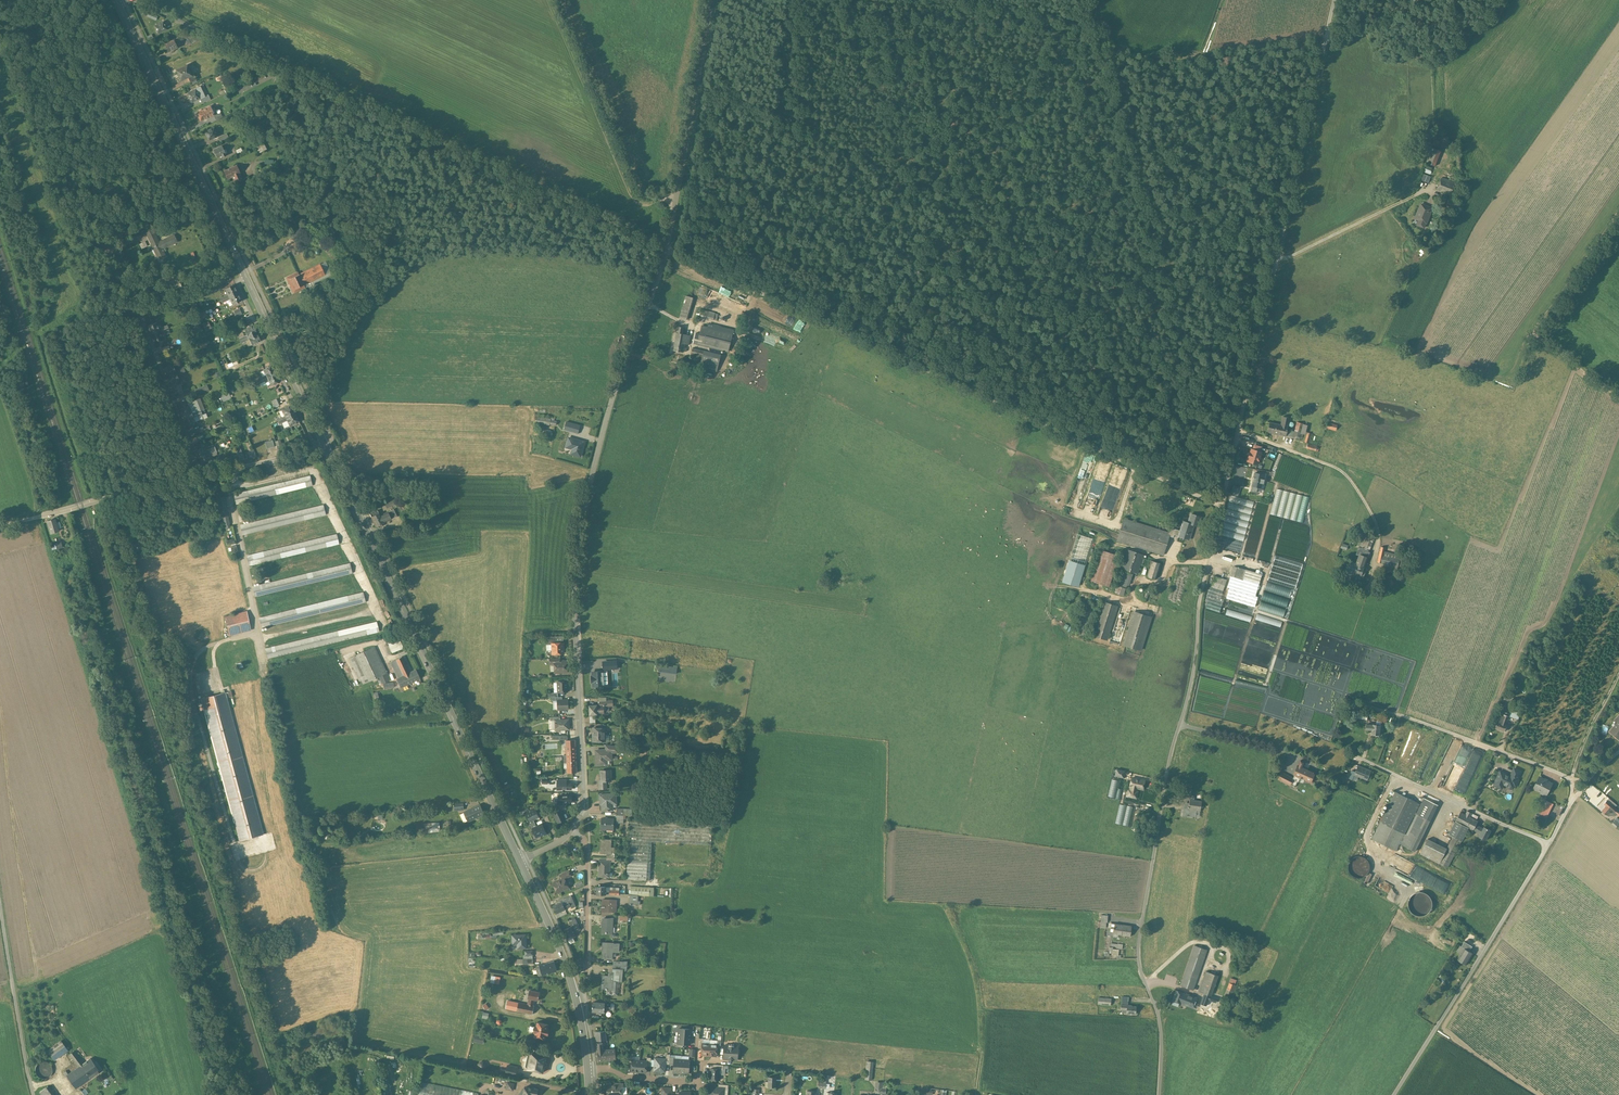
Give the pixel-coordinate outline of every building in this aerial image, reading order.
[(148,11),(146,16),(156,20),(158,16),(148,11)] [(155,26),(159,35),(169,30),(166,21),(155,26)] [(174,40),(164,44),(168,52),(177,48),(174,40)] [(186,65),(176,70),(178,74),(177,74),(180,81),(187,77),(191,75),(186,65)] [(241,94),(254,87),(252,83),(239,89),(241,94)] [(200,87),(187,93),(191,102),(204,96),(200,87)] [(197,116),(198,116),(200,121),(206,118),(210,117),(207,111),(208,110),(207,108),(197,113),(196,113),(196,114),(196,115),(197,116)] [(221,112),(214,115),(216,120),(223,118),(221,112)] [(214,128),(205,132),(206,133),(205,133),(206,135),(207,135),(209,140),(217,136),(214,128)] [(226,132),(218,136),(220,141),(228,137),(226,132)] [(263,142),(254,146),(258,154),(267,149),(263,142)] [(222,146),(214,150),(214,151),(214,152),(214,153),(215,153),(217,158),(221,156),(222,157),(226,155),(222,146)] [(1428,163),(1436,166),(1442,150),(1434,147),(1428,163)] [(232,167),(224,171),(227,179),(233,176),(236,184),(243,181),(239,173),(236,174),(234,172),(238,170),(235,166),(232,168),(232,167)] [(263,169),(257,172),(260,178),(266,175),(263,169)] [(1431,177),(1424,174),(1422,180),(1429,183),(1431,177)] [(1459,184),(1445,178),(1440,189),(1441,190),(1436,204),(1444,207),(1448,195),(1454,197),(1459,184)] [(1425,229),(1433,208),(1433,207),(1420,203),(1414,220),(1418,221),(1416,225),(1425,229)] [(159,245),(153,232),(146,236),(156,258),(164,254),(162,252),(181,244),(178,237),(159,245)] [(319,265),(299,274),(303,285),(304,285),(305,284),(324,275),(319,265)] [(303,285),(299,275),(299,274),(298,272),(286,277),(293,292),(305,287),(304,285),(303,285)] [(350,272),(342,277),(346,284),(355,279),(350,272)] [(178,274),(170,277),(175,289),(182,286),(178,274)] [(234,285),(225,289),(228,295),(229,297),(238,292),(234,285)] [(238,292),(229,297),(230,299),(233,304),(241,300),(238,292)] [(686,296),(680,317),(688,320),(694,298),(686,296)] [(239,308),(233,311),(236,317),(242,314),(239,308)] [(716,313),(702,310),(700,316),(714,320),(715,313),(716,313)] [(157,322),(148,326),(151,334),(160,330),(159,328),(157,322)] [(733,330),(708,324),(707,327),(702,326),(697,344),(728,352),(733,330)] [(253,325),(244,329),(247,335),(248,337),(257,333),(253,325)] [(160,330),(151,334),(154,342),(163,338),(161,332),(160,330)] [(257,333),(248,337),(249,339),(252,345),(253,344),(261,340),(257,333)] [(677,333),(676,333),(675,340),(685,342),(685,344),(689,345),(690,335),(683,334),(677,333)] [(685,342),(675,340),(673,350),(683,352),(684,351),(686,351),(687,348),(684,347),(685,344),(685,342)] [(773,346),(781,350),(783,345),(775,341),(773,346)] [(704,351),(692,348),(691,354),(703,357),(703,355),(704,351)] [(719,359),(703,355),(703,357),(700,367),(716,371),(719,359)] [(173,364),(164,367),(167,375),(176,372),(175,370),(173,364)] [(272,365),(263,369),(266,375),(267,377),(276,373),(272,365)] [(176,372),(167,375),(170,384),(179,380),(177,374),(176,372)] [(276,373),(267,377),(268,379),(268,380),(271,385),(280,381),(276,373)] [(195,389),(197,396),(210,390),(207,384),(195,389)] [(220,395),(223,402),(232,398),(229,392),(220,395)] [(196,399),(187,403),(189,406),(192,414),(200,411),(196,399)] [(291,405),(282,410),(285,415),(286,417),(295,413),(291,405)] [(189,406),(180,409),(183,417),(192,414),(189,406)] [(295,413),(286,417),(287,419),(290,425),(299,421),(295,413)] [(192,414),(183,417),(186,425),(195,422),(193,416),(192,414)] [(551,419),(538,417),(537,423),(550,425),(550,424),(551,419)] [(589,428),(567,422),(564,430),(577,433),(577,437),(580,438),(585,440),(586,435),(584,435),(585,431),(587,432),(589,428)] [(1303,424),(1296,422),(1295,425),(1296,425),(1293,437),(1299,439),(1303,424)] [(1281,425),(1270,423),(1268,432),(1285,436),(1287,427),(1286,426),(1281,425)] [(578,441),(569,438),(566,447),(573,449),(574,451),(573,454),(580,456),(584,443),(578,441)] [(205,447),(196,451),(199,459),(208,455),(207,453),(205,447)] [(1261,452),(1252,449),(1250,453),(1249,457),(1248,457),(1249,457),(1248,461),(1256,464),(1257,460),(1259,461),(1260,456),(1261,452)] [(208,455),(199,459),(202,467),(211,463),(209,457),(208,455)] [(1265,475),(1255,473),(1251,491),(1256,492),(1257,487),(1257,486),(1261,487),(1260,487),(1261,487),(1262,483),(1263,483),(1265,475)] [(310,475),(234,494),(237,504),(312,486),(310,475)] [(1241,553),(1253,501),(1238,498),(1240,487),(1233,485),(1227,509),(1232,510),(1229,523),(1229,522),(1222,549),(1241,553)] [(1303,523),(1309,497),(1276,489),(1269,515),(1303,523)] [(231,527),(225,496),(216,498),(223,529),(231,527)] [(397,498),(385,504),(387,508),(399,502),(397,498)] [(242,534),(326,514),(323,504),(240,524),(242,534)] [(397,516),(393,509),(389,511),(387,512),(391,519),(397,516)] [(387,512),(380,515),(379,512),(379,513),(371,517),(375,526),(378,525),(379,527),(382,525),(381,523),(391,519),(387,512)] [(1201,517),(1191,514),(1188,522),(1188,523),(1193,525),(1198,526),(1201,517)] [(1169,532),(1124,518),(1117,540),(1163,555),(1169,536),(1170,533),(1169,532)] [(55,519),(47,522),(51,533),(59,530),(55,519)] [(1188,522),(1183,521),(1180,530),(1175,529),(1173,535),(1174,535),(1189,539),(1193,525),(1188,523),(1188,522)] [(1367,531),(1365,530),(1360,542),(1361,543),(1360,547),(1369,550),(1369,551),(1371,546),(1374,539),(1372,538),(1374,533),(1372,533),(1367,531)] [(339,543),(336,534),(247,555),(249,565),(339,543)] [(1360,547),(1359,547),(1358,548),(1358,549),(1359,549),(1357,554),(1360,555),(1356,564),(1351,562),(1365,567),(1368,558),(1366,557),(1369,550),(1360,547)] [(1119,555),(1100,550),(1091,581),(1109,586),(1119,555)] [(1143,555),(1129,550),(1123,569),(1137,573),(1140,563),(1142,556),(1143,555)] [(1408,564),(1403,563),(1402,567),(1409,568),(1414,553),(1412,552),(1408,564)] [(1608,562),(1618,569),(1618,556),(1614,553),(1608,562)] [(1161,563),(1149,559),(1149,558),(1142,556),(1140,563),(1150,566),(1147,576),(1156,579),(1161,563)] [(1268,581),(1296,589),(1303,564),(1275,556),(1268,581)] [(1400,559),(1384,556),(1382,563),(1387,564),(1386,568),(1397,571),(1400,559)] [(1084,566),(1069,562),(1063,582),(1078,586),(1084,566)] [(1365,567),(1351,562),(1348,572),(1361,577),(1361,576),(1364,577),(1366,572),(1363,571),(1365,567)] [(352,573),(349,563),(253,586),(255,596),(352,573)] [(1240,568),(1239,568),(1239,567),(1238,567),(1237,567),(1234,566),(1231,576),(1243,580),(1246,570),(1241,568),(1240,568)] [(1246,570),(1243,580),(1231,576),(1227,587),(1229,588),(1255,596),(1262,574),(1246,569),(1246,570)] [(1132,576),(1121,573),(1117,585),(1127,589),(1132,576)] [(1344,578),(1338,575),(1336,582),(1342,584),(1344,578)] [(1227,580),(1214,576),(1212,581),(1225,585),(1227,580)] [(1225,585),(1212,581),(1210,587),(1223,591),(1225,585)] [(1267,582),(1264,590),(1289,598),(1292,589),(1267,582)] [(1125,589),(1117,585),(1115,593),(1123,595),(1125,589)] [(1222,591),(1209,587),(1205,601),(1221,606),(1223,599),(1220,598),(1222,591)] [(1255,596),(1229,588),(1226,598),(1255,607),(1258,597),(1255,596)] [(365,601),(362,592),(260,617),(262,627),(365,601)] [(1263,592),(1261,600),(1287,607),(1289,599),(1263,592)] [(1117,606),(1104,602),(1094,635),(1107,639),(1117,606)] [(1258,610),(1284,617),(1286,609),(1260,603),(1258,610)] [(1225,615),(1250,622),(1252,616),(1227,609),(1225,615)] [(247,611),(224,616),(229,635),(251,630),(247,611)] [(1151,617),(1134,612),(1123,645),(1141,650),(1151,617)] [(1255,620),(1281,626),(1282,620),(1256,614),(1255,620)] [(399,637),(388,641),(393,652),(404,647),(399,637)] [(557,643),(552,643),(552,644),(552,652),(554,654),(564,653),(563,646),(562,646),(560,644),(560,643),(557,643)] [(391,680),(375,646),(356,654),(367,677),(369,681),(379,676),(382,684),(383,683),(391,680)] [(361,680),(367,677),(356,654),(348,658),(359,681),(361,680)] [(409,672),(402,656),(395,659),(403,675),(409,672)] [(403,675),(395,659),(390,662),(397,678),(403,675)] [(604,669),(619,669),(618,660),(603,660),(604,669)] [(560,662),(555,662),(555,664),(555,672),(562,672),(563,673),(565,673),(567,672),(566,661),(560,662)] [(420,678),(415,669),(409,672),(414,681),(420,678)] [(603,671),(592,672),(593,676),(592,676),(592,682),(593,682),(593,686),(604,685),(603,671)] [(409,672),(403,675),(407,684),(414,681),(409,672)] [(403,675),(397,678),(396,679),(400,688),(407,684),(403,675)] [(567,681),(557,681),(558,692),(558,693),(568,692),(567,681)] [(263,834),(224,692),(200,699),(239,840),(263,834)] [(1504,694),(1500,701),(1500,702),(1500,703),(1500,704),(1500,705),(1501,706),(1502,706),(1503,707),(1504,707),(1505,707),(1506,707),(1506,706),(1507,706),(1507,705),(1509,702),(1511,698),(1504,694)] [(562,700),(558,700),(558,701),(558,709),(568,709),(568,700),(562,700)] [(600,705),(589,705),(589,715),(604,714),(604,711),(604,710),(608,710),(608,706),(607,706),(607,704),(604,705),(600,705)] [(1521,714),(1511,710),(1509,716),(1518,720),(1521,714)] [(1368,713),(1357,711),(1356,718),(1367,719),(1368,713)] [(1503,716),(1501,722),(1498,721),(1495,728),(1504,731),(1507,724),(1506,724),(1509,716),(1504,714),(1503,716)] [(561,720),(555,720),(555,730),(569,729),(569,719),(561,720)] [(1381,725),(1373,724),(1373,725),(1373,730),(1372,734),(1380,735),(1381,725)] [(1618,725),(1618,724),(1610,733),(1618,741),(1618,740),(1618,725)] [(604,728),(593,728),(593,741),(604,741),(604,728)] [(575,740),(566,740),(566,752),(571,752),(571,746),(575,746),(575,740)] [(618,746),(607,745),(607,750),(611,750),(611,752),(614,752),(615,753),(619,753),(618,746)] [(575,746),(571,746),(571,752),(566,752),(563,752),(563,757),(567,757),(576,757),(575,746)] [(607,750),(596,750),(597,764),(606,764),(606,759),(611,759),(611,752),(611,750),(607,750)] [(576,757),(567,757),(568,773),(577,773),(576,757)] [(1315,772),(1303,767),(1306,762),(1301,760),(1294,775),(1294,776),(1300,778),(1311,783),(1315,772)] [(1372,770),(1359,765),(1356,770),(1355,774),(1368,780),(1372,770)] [(1520,771),(1514,768),(1511,775),(1517,778),(1520,771)] [(610,770),(601,771),(602,781),(603,781),(603,785),(605,785),(605,781),(611,781),(610,770)] [(1510,777),(1505,774),(1506,774),(1500,771),(1496,780),(1497,780),(1494,785),(1499,787),(1501,784),(1502,785),(1504,784),(1508,786),(1509,788),(1511,789),(1513,788),(1514,785),(1515,785),(1518,780),(1517,779),(1517,778),(1511,775),(1510,777)] [(1293,779),(1282,773),(1279,779),(1294,787),(1297,781),(1298,782),(1300,778),(1294,776),(1293,779)] [(1142,781),(1124,777),(1121,790),(1139,794),(1142,781)] [(1552,785),(1539,778),(1534,788),(1542,792),(1543,791),(1547,793),(1552,785)] [(1114,798),(1118,780),(1112,779),(1108,796),(1114,798)] [(1181,802),(1180,816),(1194,817),(1194,809),(1200,810),(1200,800),(1193,800),(1193,795),(1191,795),(1191,789),(1183,788),(1183,796),(1187,797),(1187,802),(1181,802)] [(1420,804),(1396,792),(1372,839),(1396,851),(1405,833),(1420,804)] [(615,794),(600,795),(600,801),(602,801),(602,810),(607,810),(607,811),(609,811),(609,810),(612,810),(612,800),(616,800),(615,794)] [(1438,805),(1424,798),(1417,814),(1430,820),(1438,805)] [(1544,801),(1536,817),(1545,821),(1553,805),(1544,801)] [(1617,810),(1607,801),(1604,805),(1607,807),(1602,812),(1607,816),(1608,814),(1609,815),(1610,813),(1611,813),(1614,810),(1616,811),(1617,810)] [(468,820),(483,813),(478,802),(463,809),(468,820)] [(1115,823),(1128,826),(1132,806),(1119,804),(1115,823)] [(1451,811),(1443,806),(1436,818),(1445,822),(1451,811)] [(535,808),(526,812),(529,820),(533,818),(539,816),(535,808)] [(556,812),(553,813),(558,822),(566,818),(562,810),(561,809),(556,812)] [(1469,812),(1468,815),(1461,811),(1456,820),(1461,823),(1455,835),(1460,838),(1466,826),(1473,830),(1476,826),(1478,821),(1476,820),(1470,817),(1472,814),(1469,812)] [(1430,820),(1417,814),(1406,834),(1405,833),(1400,844),(1415,851),(1430,820)] [(625,882),(649,883),(673,884),(705,886),(708,820),(638,815),(627,815),(625,882)] [(614,819),(602,818),(601,829),(607,829),(607,828),(613,828),(613,830),(614,819)] [(1445,822),(1436,818),(1434,823),(1442,828),(1445,822)] [(537,826),(533,828),(537,836),(546,832),(542,824),(537,826)] [(1491,830),(1483,826),(1482,829),(1480,833),(1479,836),(1486,839),(1491,830)] [(1447,848),(1440,863),(1448,868),(1461,840),(1453,836),(1447,848)] [(610,840),(601,839),(600,853),(607,853),(609,853),(610,840)] [(1447,848),(1428,839),(1420,854),(1440,863),(1447,848)] [(1415,851),(1400,844),(1397,850),(1417,860),(1420,854),(1415,851)] [(1357,856),(1356,857),(1354,857),(1353,858),(1352,858),(1351,859),(1351,860),(1350,861),(1349,862),(1349,864),(1348,865),(1348,866),(1348,867),(1348,868),(1348,869),(1349,870),(1349,871),(1349,872),(1350,873),(1351,874),(1352,875),(1353,876),(1355,877),(1356,877),(1358,878),(1359,878),(1361,878),(1363,877),(1364,876),(1366,875),(1367,874),(1368,873),(1369,871),(1370,870),(1370,869),(1370,868),(1370,867),(1370,866),(1370,865),(1370,864),(1369,863),(1369,862),(1368,861),(1367,860),(1367,859),(1365,858),(1364,857),(1362,856),(1360,856),(1359,856),(1357,856)] [(607,861),(599,861),(599,876),(609,877),(609,876),(608,876),(608,872),(609,872),(609,862),(609,861),(607,861)] [(569,870),(560,874),(562,879),(564,878),(571,875),(569,870)] [(1424,884),(1445,894),(1447,891),(1441,888),(1444,883),(1427,876),(1424,884)] [(562,879),(554,883),(558,892),(568,887),(564,878),(562,879)] [(650,887),(631,886),(630,894),(638,895),(649,895),(650,887)] [(1414,891),(1411,913),(1431,916),(1434,894),(1414,891)] [(638,895),(630,894),(630,904),(640,905),(640,901),(638,900),(638,895)] [(571,895),(561,900),(562,901),(553,905),(557,912),(565,909),(565,908),(571,905),(570,903),(574,902),(571,895)] [(617,900),(603,899),(602,911),(617,912),(617,900)] [(613,918),(603,918),(604,918),(603,925),(602,925),(602,932),(612,932),(613,918)] [(1131,926),(1114,923),(1113,934),(1118,934),(1130,936),(1131,926)] [(572,926),(565,929),(567,934),(566,935),(568,939),(576,935),(574,930),(572,926)] [(526,934),(513,935),(513,945),(518,945),(518,948),(527,947),(526,934)] [(614,942),(602,941),(601,958),(612,958),(613,952),(619,952),(619,944),(614,944),(614,942)] [(1472,946),(1465,942),(1462,947),(1465,949),(1469,951),(1472,946)] [(1194,945),(1180,985),(1193,990),(1207,950),(1194,945)] [(1469,951),(1465,949),(1458,960),(1466,965),(1473,954),(1469,951)] [(554,960),(539,965),(540,966),(537,967),(537,968),(539,974),(540,975),(542,974),(542,975),(557,970),(554,960)] [(613,968),(613,967),(612,972),(614,971),(613,976),(613,980),(622,981),(623,970),(623,968),(613,968)] [(1218,976),(1205,971),(1198,992),(1203,993),(1210,996),(1211,996),(1218,976)] [(500,983),(501,976),(492,975),(490,981),(500,983)] [(608,975),(603,975),(602,988),(612,989),(613,980),(613,976),(608,975)] [(1235,985),(1231,996),(1233,997),(1238,982),(1230,980),(1229,983),(1235,985)] [(1235,985),(1229,983),(1224,997),(1230,999),(1231,996),(1235,985)] [(540,991),(530,989),(528,997),(529,998),(528,1003),(533,1005),(534,1002),(533,1001),(533,1000),(533,998),(538,999),(540,991)] [(1192,996),(1176,990),(1173,1000),(1180,1003),(1193,1007),(1198,994),(1194,992),(1192,996)] [(1210,996),(1203,993),(1200,1004),(1207,1006),(1208,1000),(1210,996)] [(518,1002),(508,1000),(506,1008),(517,1010),(518,1002)] [(528,1003),(518,1002),(517,1010),(520,1011),(521,1011),(525,1012),(526,1012),(528,1012),(528,1013),(533,1013),(535,1005),(528,1003)] [(46,1018),(55,1017),(55,1004),(45,1005),(46,1018)] [(1136,1006),(1127,1006),(1127,1010),(1126,1013),(1136,1014),(1136,1006)] [(552,1024),(538,1021),(537,1026),(535,1025),(534,1031),(535,1031),(535,1036),(549,1039),(552,1024)] [(691,1029),(679,1028),(678,1036),(690,1037),(691,1034),(691,1029)] [(606,1030),(596,1031),(596,1040),(606,1039),(606,1030)] [(473,1040),(484,1043),(486,1036),(475,1033),(473,1040)] [(690,1037),(678,1036),(678,1043),(677,1043),(683,1044),(690,1044),(691,1039),(690,1039),(690,1037)] [(60,1040),(47,1050),(53,1059),(67,1049),(60,1040)] [(703,1043),(702,1043),(702,1048),(701,1055),(709,1055),(710,1044),(703,1043)] [(717,1045),(710,1044),(709,1055),(717,1056),(717,1045)] [(734,1047),(729,1046),(729,1045),(725,1045),(724,1052),(728,1052),(728,1059),(729,1059),(729,1060),(733,1060),(737,1060),(738,1046),(734,1046),(734,1047)] [(87,1054),(81,1046),(77,1048),(83,1056),(87,1054)] [(615,1048),(608,1049),(609,1059),(616,1058),(615,1048)] [(604,1049),(597,1050),(599,1060),(609,1059),(608,1049),(604,1049)] [(75,1088),(99,1070),(90,1057),(83,1062),(74,1050),(69,1054),(78,1066),(66,1075),(75,1088)] [(546,1056),(531,1053),(528,1068),(543,1072),(546,1056)] [(666,1058),(655,1057),(654,1066),(654,1067),(654,1070),(665,1071),(666,1063),(666,1058)] [(632,1059),(632,1064),(631,1071),(639,1071),(640,1060),(632,1059)] [(675,1059),(674,1059),(674,1064),(673,1072),(678,1072),(681,1072),(682,1060),(675,1059)] [(647,1061),(640,1060),(639,1071),(646,1072),(647,1065),(647,1061)] [(690,1060),(682,1060),(681,1072),(684,1072),(684,1073),(689,1073),(690,1060)] [(874,1062),(866,1061),(865,1080),(872,1080),(874,1062)] [(53,1071),(54,1070),(53,1068),(53,1067),(52,1065),(51,1064),(50,1063),(49,1062),(47,1062),(45,1062),(44,1062),(42,1063),(41,1063),(40,1064),(39,1066),(38,1067),(38,1068),(38,1070),(38,1071),(38,1073),(39,1075),(40,1076),(41,1077),(43,1077),(45,1078),(46,1078),(49,1077),(50,1076),(51,1075),(52,1074),(53,1073),(53,1071)] [(517,1066),(508,1064),(507,1069),(501,1068),(500,1073),(515,1076),(517,1066)] [(713,1068),(711,1068),(710,1079),(720,1080),(720,1075),(719,1073),(719,1069),(713,1068)] [(776,1077),(768,1076),(767,1087),(775,1087),(776,1077)] [(418,1080),(415,1094),(478,1094),(479,1093),(418,1080)] [(41,1094),(55,1094),(48,1085),(39,1092),(41,1094)] [(621,1086),(614,1085),(607,1086),(607,1088),(606,1089),(606,1091),(607,1092),(608,1094),(621,1094),(621,1086)] [(526,1086),(524,1094),(532,1094),(534,1094),(538,1094),(539,1089),(526,1086)] [(662,1087),(661,1094),(672,1094),(672,1087),(662,1087)] [(709,1087),(709,1094),(724,1094),(724,1088),(718,1087),(709,1087)]
